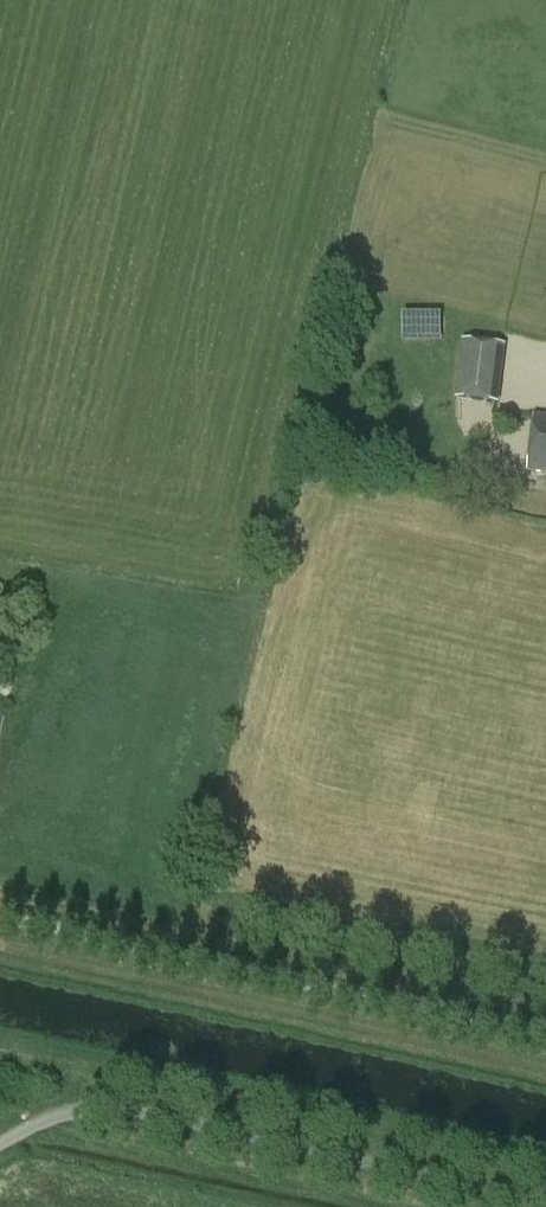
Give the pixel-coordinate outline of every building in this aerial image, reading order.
[(442,341),(442,314),(405,313),(405,340),(442,341)] [(456,397),(499,403),(507,346),(464,340),(456,397)] [(534,418),(528,471),(545,473),(545,420),(534,418)]
